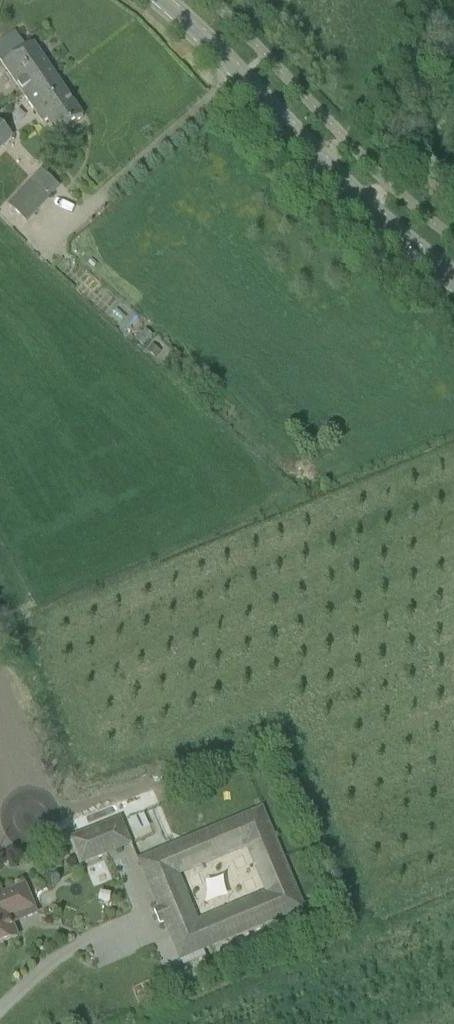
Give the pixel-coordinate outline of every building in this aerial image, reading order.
[(57,135),(83,118),(33,45),(26,49),(15,32),(0,43),(0,62),(42,124),(47,121),(57,135)] [(12,137),(0,124),(0,149),(12,137)] [(40,172),(9,206),(26,222),(57,188),(58,188),(41,172),(40,172)] [(304,909),(262,806),(135,859),(155,908),(152,909),(158,924),(162,923),(178,962),(304,909)] [(120,817),(74,835),(86,863),(131,845),(120,817)] [(87,820),(78,823),(81,831),(89,828),(87,820)] [(3,944),(0,937),(18,930),(11,913),(36,902),(28,883),(5,893),(4,890),(0,892),(0,945),(3,944)]
